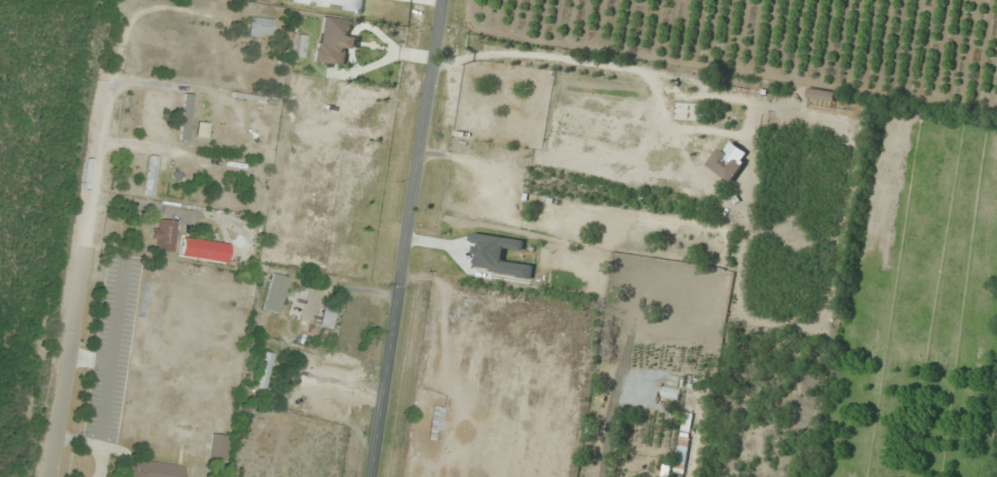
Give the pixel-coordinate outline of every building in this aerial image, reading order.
[(316,62),(345,67),(348,48),(357,50),(358,37),(350,36),(352,21),(322,17),(316,62)] [(272,39),(272,19),(249,18),(248,38),(272,39)] [(193,95),(183,94),(178,141),(188,142),(193,95)] [(745,165),(721,148),(709,165),(733,182),(745,165)] [(157,157),(149,156),(145,196),(153,196),(157,157)] [(174,220),(154,220),(154,242),(155,242),(155,251),(174,251),(174,220)] [(181,257),(223,263),(225,244),(184,238),(181,257)] [(288,278),(272,274),(262,310),(278,314),(288,278)] [(319,327),(331,331),(337,309),(324,306),(319,327)] [(273,354),(264,352),(257,387),(266,389),(273,354)] [(683,430),(691,431),(693,414),(686,413),(683,430)] [(208,459),(224,461),(228,435),(212,433),(208,459)] [(182,466),(134,460),(133,467),(125,466),(123,476),(181,476),(182,466)]
